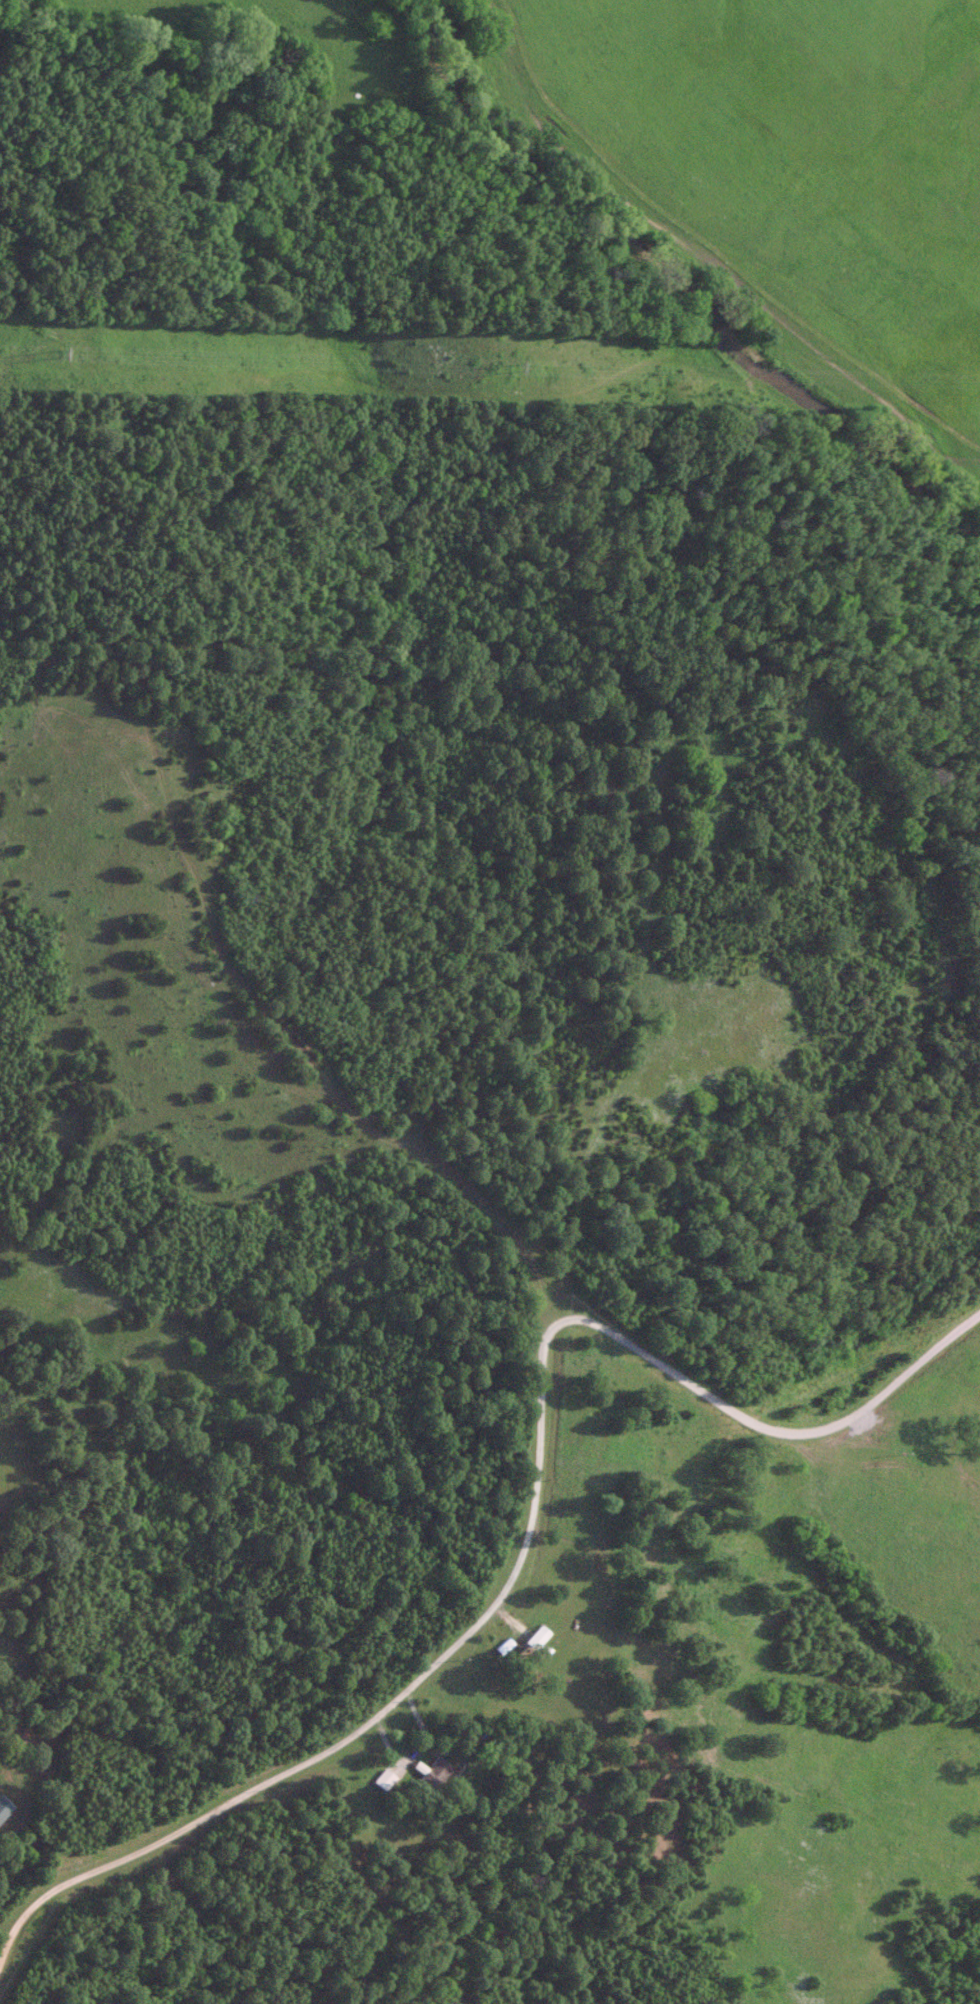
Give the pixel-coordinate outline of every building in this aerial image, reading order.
[(522,1642),(531,1651),(548,1634),(539,1625),(522,1642)] [(434,1790),(451,1766),(436,1755),(418,1779),(434,1790)] [(395,1776),(384,1767),(373,1781),(384,1790),(395,1776)] [(0,1793),(0,1820),(13,1806),(0,1793)]
